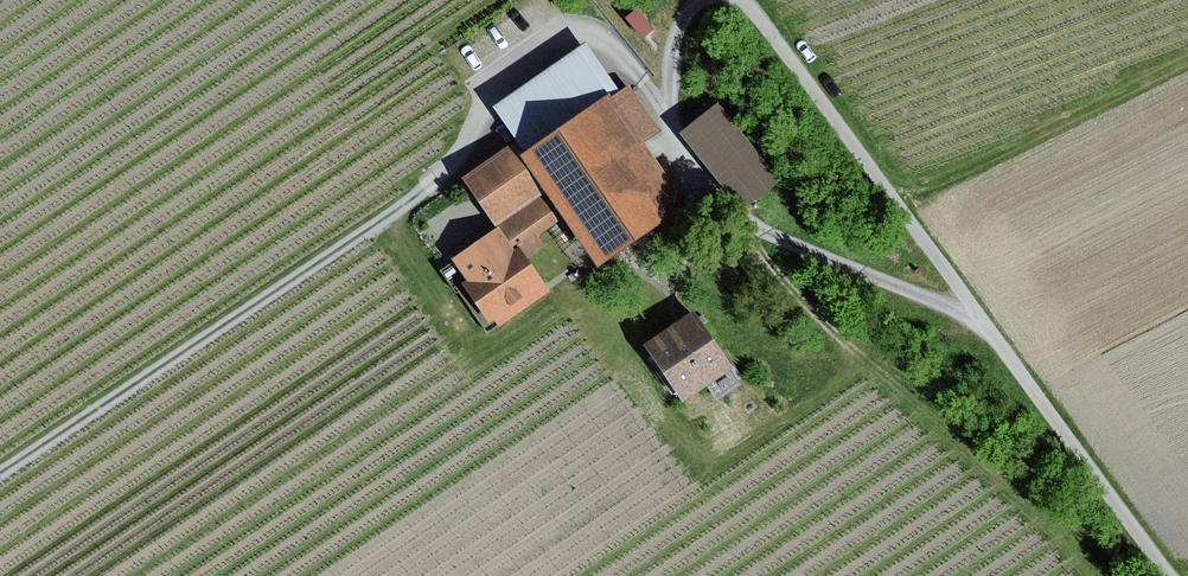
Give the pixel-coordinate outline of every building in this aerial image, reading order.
[(638,10),(628,19),(645,39),(656,30),(638,10)] [(484,107),(509,143),(515,152),(612,88),(582,42),(484,107)] [(612,88),(515,152),(540,189),(592,266),(682,205),(639,142),(657,131),(623,81),(612,88)] [(777,179),(714,101),(676,132),(739,210),(777,179)] [(509,143),(458,176),(489,222),(540,189),(515,152),(509,143)] [(537,195),(495,224),(508,244),(516,239),(528,256),(542,246),(533,232),(553,218),(537,195)] [(494,226),(447,257),(461,278),(455,282),(482,322),(489,318),(494,326),(546,291),(513,244),(508,247),(494,226)] [(728,372),(687,310),(636,343),(677,405),(728,372)]
